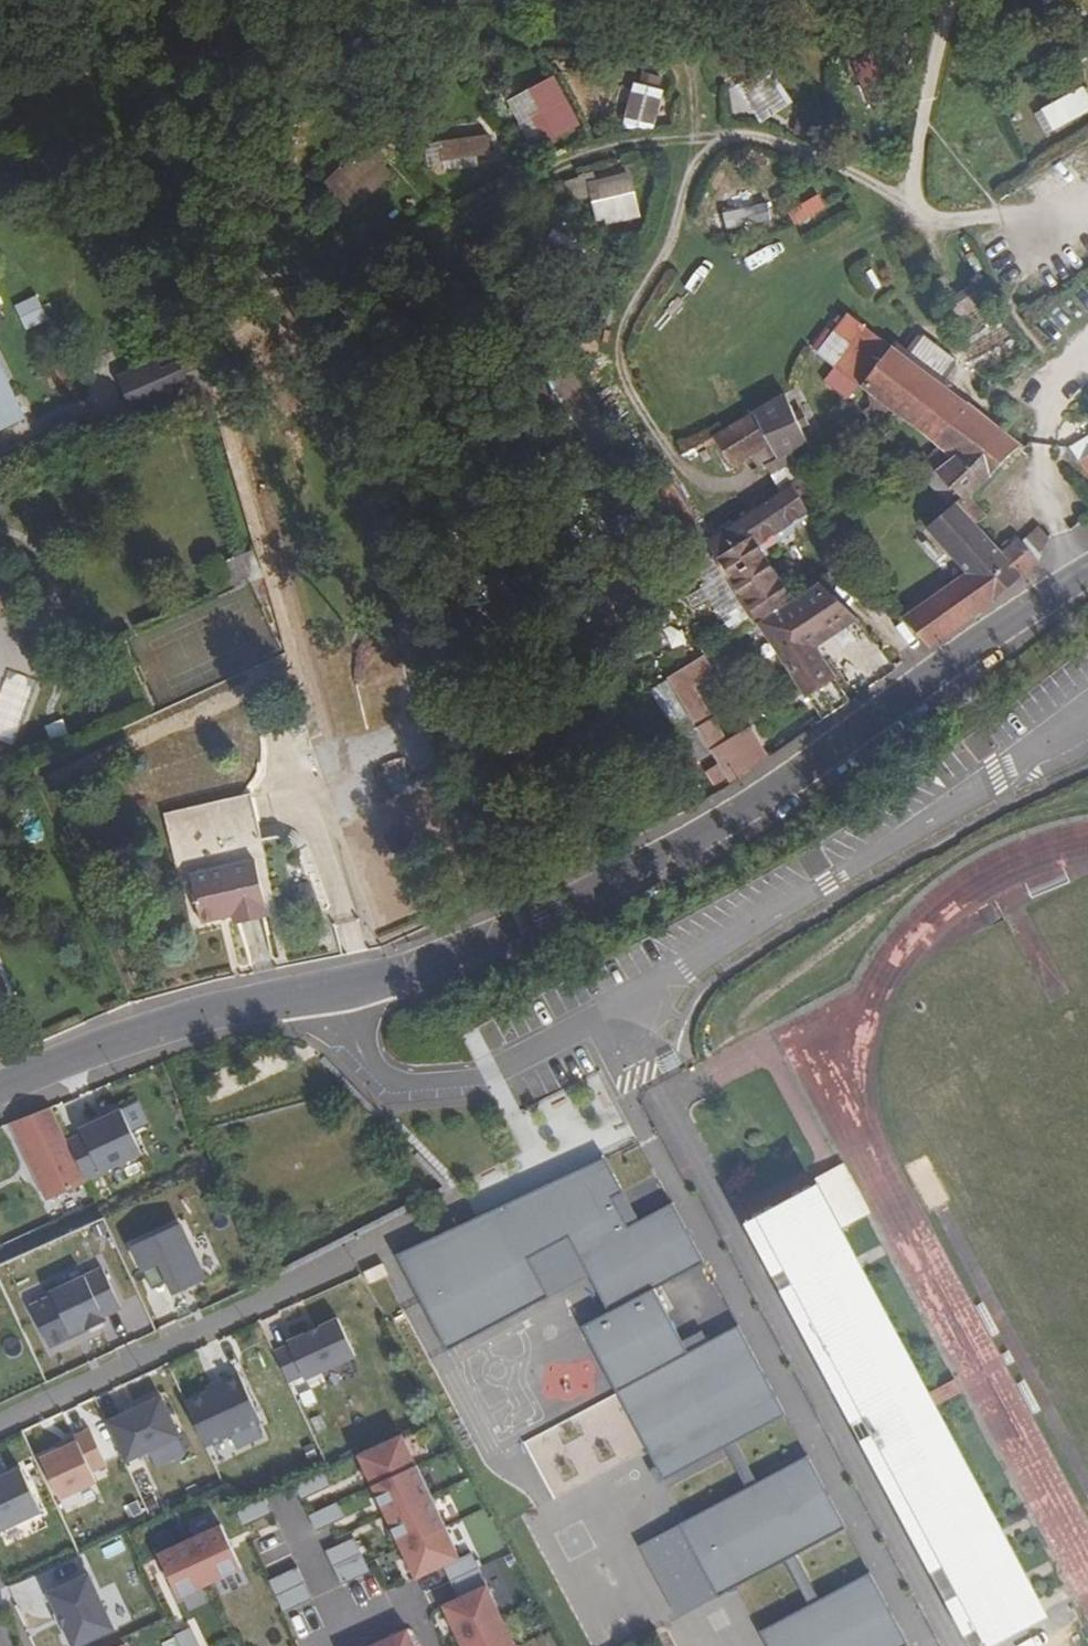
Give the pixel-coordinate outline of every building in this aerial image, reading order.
[(761,123),(794,102),(770,65),(737,86),(761,123)] [(581,126),(555,75),(507,100),(533,150),(581,126)] [(654,130),(663,90),(632,83),(623,123),(654,130)] [(1083,85),(1040,109),(1052,131),(1087,112),(1087,93),(1083,85)] [(492,157),(490,136),(441,139),(442,160),(492,157)] [(361,141),(321,182),(353,212),(392,170),(361,141)] [(641,217),(631,171),(586,180),(596,227),(641,217)] [(586,182),(568,179),(565,196),(583,199),(586,182)] [(825,208),(817,194),(789,209),(797,224),(825,208)] [(776,224),(771,201),(719,209),(723,232),(776,224)] [(8,315),(27,333),(47,312),(28,294),(8,315)] [(862,386),(892,346),(846,312),(818,353),(862,386)] [(921,335),(906,354),(946,386),(960,367),(921,335)] [(963,501),(983,525),(994,514),(971,494),(1024,447),(946,386),(906,354),(892,346),(862,386),(950,458),(935,471),(957,494),(963,501)] [(176,380),(182,378),(174,362),(160,368),(156,358),(120,375),(132,401),(176,380)] [(12,389),(0,365),(0,391),(2,395),(12,389)] [(191,397),(182,378),(176,380),(132,401),(135,406),(162,393),(168,408),(181,402),(191,397)] [(0,391),(0,430),(26,418),(12,389),(2,395),(0,391)] [(141,421),(168,408),(162,393),(135,406),(141,421)] [(755,416),(772,447),(780,463),(809,447),(784,400),(755,416)] [(772,447),(755,416),(716,440),(734,470),(772,447)] [(1087,453),(1087,435),(1071,447),(1079,459),(1087,453)] [(1079,459),(1087,473),(1087,453),(1079,459)] [(754,539),(758,547),(809,513),(793,487),(742,521),(754,539)] [(994,602),(1026,576),(1006,552),(983,525),(963,501),(956,508),(929,530),(970,575),(907,620),(931,646),(994,602)] [(754,539),(742,521),(710,541),(709,539),(707,541),(709,544),(719,560),(754,539)] [(1026,544),(1045,560),(1060,548),(1044,530),(1026,544)] [(792,602),(758,547),(754,539),(719,560),(760,622),(792,602)] [(1045,560),(1026,544),(1022,540),(1006,552),(1026,576),(1045,560)] [(253,550),(220,561),(227,580),(232,578),(235,587),(262,577),(253,550)] [(843,618),(848,626),(861,617),(822,583),(820,584),(851,612),(843,618)] [(818,644),(848,626),(843,618),(851,612),(820,584),(792,602),(760,622),(824,720),(852,701),(840,683),(818,644)] [(12,615),(0,587),(0,621),(12,615)] [(719,764),(727,778),(730,783),(745,774),(768,758),(749,729),(728,740),(685,669),(670,679),(719,764)] [(714,784),(727,778),(719,764),(707,771),(714,784)] [(196,885),(260,868),(270,866),(253,800),(167,824),(183,889),(196,885)] [(299,926),(321,922),(309,849),(298,851),(303,882),(293,884),(299,926)] [(274,922),(260,868),(196,885),(208,932),(241,923),(243,931),(274,922)] [(0,983),(0,1005),(8,1001),(0,983)] [(55,1107),(15,1123),(51,1200),(91,1184),(90,1182),(71,1141),(55,1107)] [(71,1141),(90,1182),(146,1155),(125,1111),(84,1129),(86,1134),(71,1141)] [(909,1641),(870,1568),(820,1596),(797,1553),(846,1524),(807,1451),(757,1479),(736,1440),(785,1412),(737,1322),(707,1339),(687,1350),(682,1340),(653,1287),(703,1259),(670,1199),(641,1214),(626,1222),(611,1198),(625,1189),(602,1154),(393,1255),(434,1360),(538,1306),(518,1267),(567,1242),(587,1281),(605,1315),(579,1329),(655,1464),(663,1479),(724,1447),(746,1485),(678,1520),(718,1595),(786,1560),(809,1602),(759,1628),(768,1645),(901,1645),(909,1641)] [(626,1222),(641,1214),(625,1189),(611,1198),(626,1222)] [(752,1226),(977,1645),(1011,1645),(1055,1622),(822,1189),(752,1226)] [(210,1275),(181,1217),(130,1242),(152,1289),(169,1281),(174,1292),(210,1275)] [(518,1267),(538,1306),(587,1281),(567,1242),(518,1267)] [(122,1307),(101,1264),(85,1272),(83,1268),(47,1285),(49,1289),(27,1300),(50,1346),(88,1328),(86,1324),(122,1307)] [(562,1295),(578,1326),(601,1314),(585,1283),(562,1295)] [(286,1338),(288,1343),(304,1375),(306,1381),(357,1356),(337,1314),(286,1338)] [(687,1350),(707,1339),(701,1329),(682,1340),(687,1350)] [(290,1382),(304,1375),(288,1343),(274,1350),(290,1382)] [(182,1397),(206,1447),(262,1420),(238,1370),(182,1397)] [(104,1418),(125,1463),(183,1435),(162,1390),(104,1418)] [(37,1454),(59,1499),(98,1480),(93,1470),(107,1463),(89,1425),(54,1441),(56,1445),(37,1454)] [(408,1562),(416,1579),(443,1566),(461,1558),(403,1433),(357,1454),(366,1472),(380,1503),(389,1522),(408,1562)] [(44,1511),(20,1462),(0,1472),(0,1532),(44,1511)] [(657,1482),(663,1479),(655,1464),(649,1467),(657,1482)] [(302,1500),(331,1486),(323,1469),(293,1483),(302,1500)] [(273,1512),(266,1497),(237,1510),(245,1526),(273,1512)] [(307,1515),(315,1532),(346,1518),(337,1501),(307,1515)] [(678,1616),(718,1595),(678,1520),(639,1542),(678,1616)] [(166,1572),(178,1597),(242,1566),(231,1544),(222,1524),(158,1555),(166,1572)] [(354,1535),(325,1549),(343,1586),(372,1572),(354,1535)] [(458,1599),(489,1585),(473,1552),(461,1558),(443,1566),(458,1599)] [(285,1612),(313,1599),(298,1566),(269,1579),(285,1612)] [(45,1589),(72,1645),(76,1645),(115,1628),(86,1569),(45,1589)] [(114,1583),(101,1590),(115,1620),(128,1614),(114,1583)] [(443,1606),(451,1623),(461,1645),(517,1645),(489,1585),(458,1599),(443,1606)] [(190,1626),(174,1634),(180,1645),(199,1645),(190,1626)] [(409,1627),(393,1635),(369,1645),(418,1645),(409,1627)]
